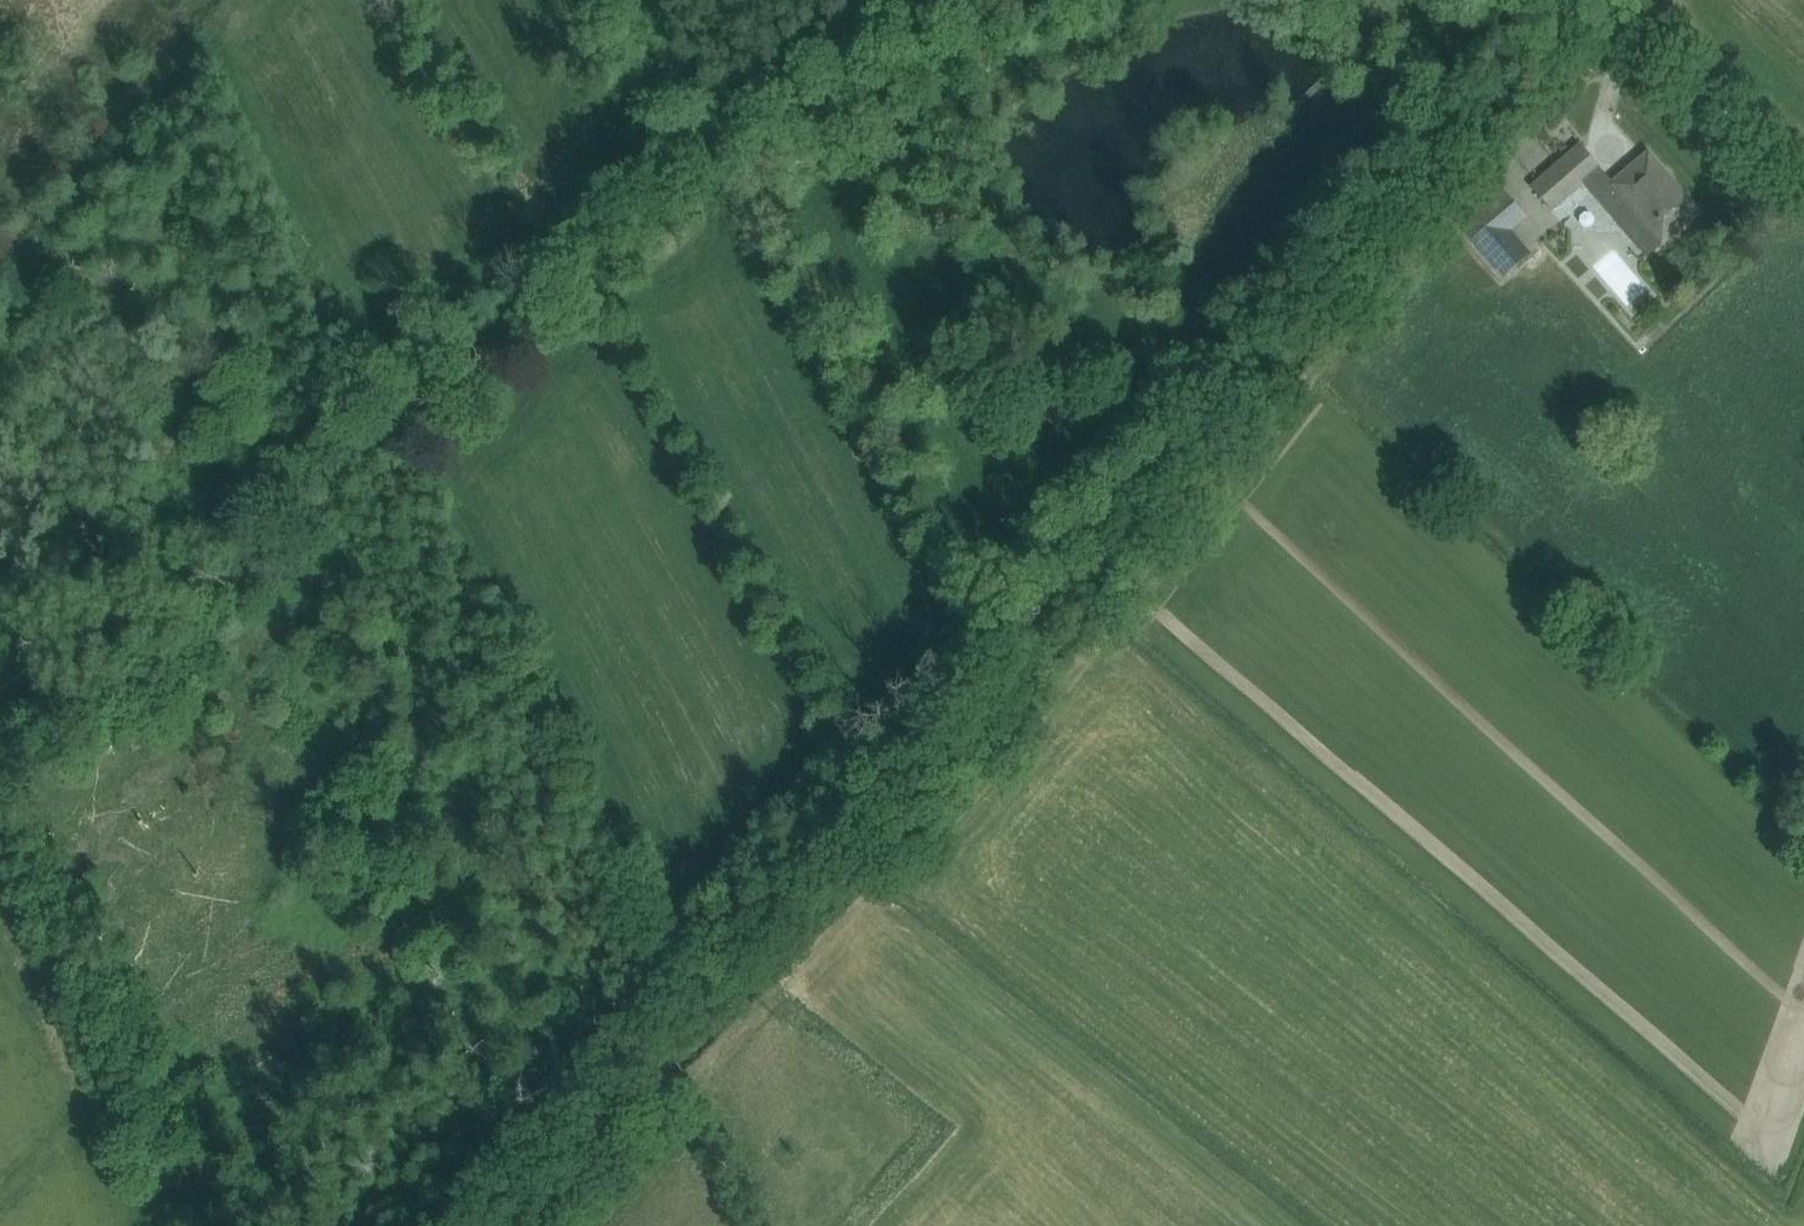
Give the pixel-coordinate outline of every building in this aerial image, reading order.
[(1599,169),(1579,145),(1532,186),(1552,210),(1599,169)] [(1668,179),(1659,170),(1660,167),(1648,153),(1596,197),(1621,227),(1636,214),(1661,243),(1698,212),(1671,180),(1668,179)] [(1520,212),(1502,191),(1461,226),(1503,275),(1523,258),(1499,229),(1520,212)]
